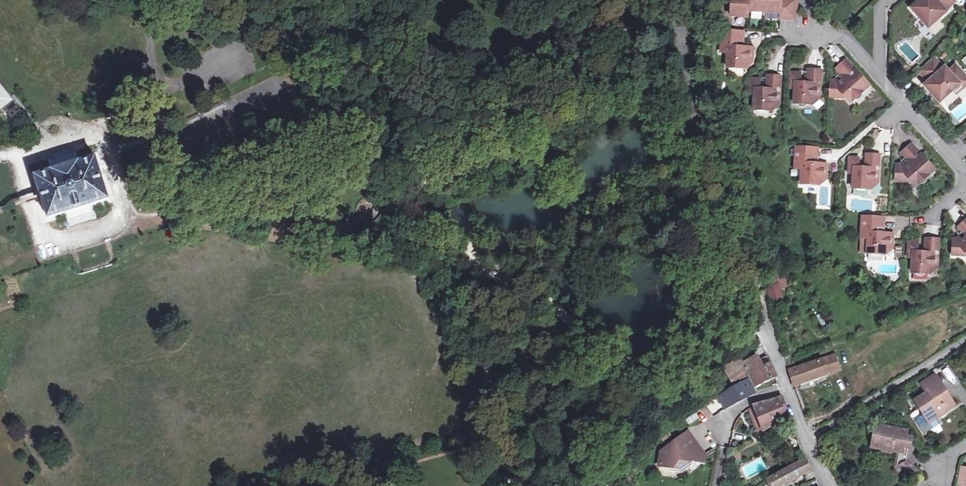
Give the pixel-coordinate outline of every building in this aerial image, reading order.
[(731,16),(748,17),(748,10),(781,12),(781,19),(795,19),(796,6),(795,6),(795,0),(732,0),(731,16)] [(911,8),(928,27),(955,3),(952,0),(920,0),(911,8)] [(752,62),(753,48),(734,47),(734,40),(743,41),(744,33),(722,31),(721,53),(728,53),(727,67),(746,68),(752,62)] [(924,86),(939,102),(953,90),(959,84),(962,88),(965,85),(965,77),(955,65),(948,71),(944,67),(943,68),(939,63),(937,65),(931,59),(918,71),(928,82),(924,86)] [(846,60),(837,69),(846,79),(841,84),(839,81),(832,81),(831,97),(846,97),(851,102),(869,86),(846,60)] [(802,74),(792,73),(790,89),(795,89),(794,103),(813,104),(820,98),(821,71),(809,70),(808,84),(801,83),(802,74)] [(761,80),(751,79),(750,95),(755,95),(754,109),(772,111),(779,104),(781,77),(768,76),(767,90),(761,90),(761,80)] [(959,84),(953,90),(956,94),(962,88),(959,84)] [(14,103),(0,85),(0,114),(5,111),(14,103)] [(912,144),(903,153),(912,163),(907,167),(905,165),(897,165),(896,180),(912,181),(916,186),(935,170),(912,144)] [(826,178),(827,164),(808,163),(808,156),(817,157),(818,148),(796,147),(795,168),(802,169),(801,183),(820,184),(826,178)] [(55,169),(80,162),(77,152),(73,153),(65,152),(62,152),(57,154),(53,159),(48,160),(52,171),(55,169)] [(860,158),(850,157),(849,173),(853,173),(853,187),(871,188),(878,183),(879,155),(867,154),(866,168),(859,168),(860,158)] [(35,176),(41,195),(43,202),(45,206),(49,218),(62,214),(69,212),(91,205),(96,204),(109,199),(106,190),(101,176),(95,157),(80,162),(55,169),(52,171),(35,176)] [(32,176),(51,170),(50,167),(31,173),(32,176)] [(892,248),(893,234),(874,232),(874,226),(883,226),(884,218),(863,216),(861,238),(868,238),(867,252),(885,254),(892,248)] [(919,242),(909,242),(908,257),(913,258),(911,272),(930,273),(937,267),(938,240),(926,239),(925,253),(918,252),(919,242)] [(963,242),(962,239),(954,239),(953,255),(965,255),(965,239),(963,242)] [(779,284),(777,276),(766,280),(769,287),(767,288),(771,300),(781,296),(777,285),(779,284)] [(750,352),(740,358),(743,364),(754,358),(750,352)] [(835,356),(822,360),(789,371),(794,385),(827,374),(840,370),(835,356)] [(754,358),(743,364),(749,376),(755,388),(775,378),(770,364),(762,368),(756,357),(754,358)] [(731,386),(749,376),(743,364),(740,358),(723,369),(731,386)] [(916,399),(926,413),(933,409),(937,415),(940,416),(947,411),(947,409),(955,403),(948,392),(946,393),(944,389),(946,388),(936,373),(922,382),(928,391),(916,399)] [(746,379),(724,392),(731,403),(753,392),(746,379)] [(756,433),(787,417),(782,398),(754,408),(757,418),(751,420),(756,433)] [(933,409),(926,413),(930,420),(937,415),(933,409)] [(907,459),(909,449),(903,449),(905,438),(906,433),(876,427),(872,445),(882,448),(881,451),(883,453),(891,455),(893,454),(897,454),(895,467),(903,480),(915,472),(907,459)] [(672,442),(672,443),(675,447),(690,437),(686,432),(672,442)] [(675,447),(672,443),(661,451),(659,465),(681,469),(693,461),(705,462),(705,454),(692,435),(690,437),(675,447)] [(777,475),(767,481),(769,485),(783,485),(811,471),(805,460),(777,475)] [(733,476),(738,485),(739,485),(743,484),(738,473),(733,476)]
